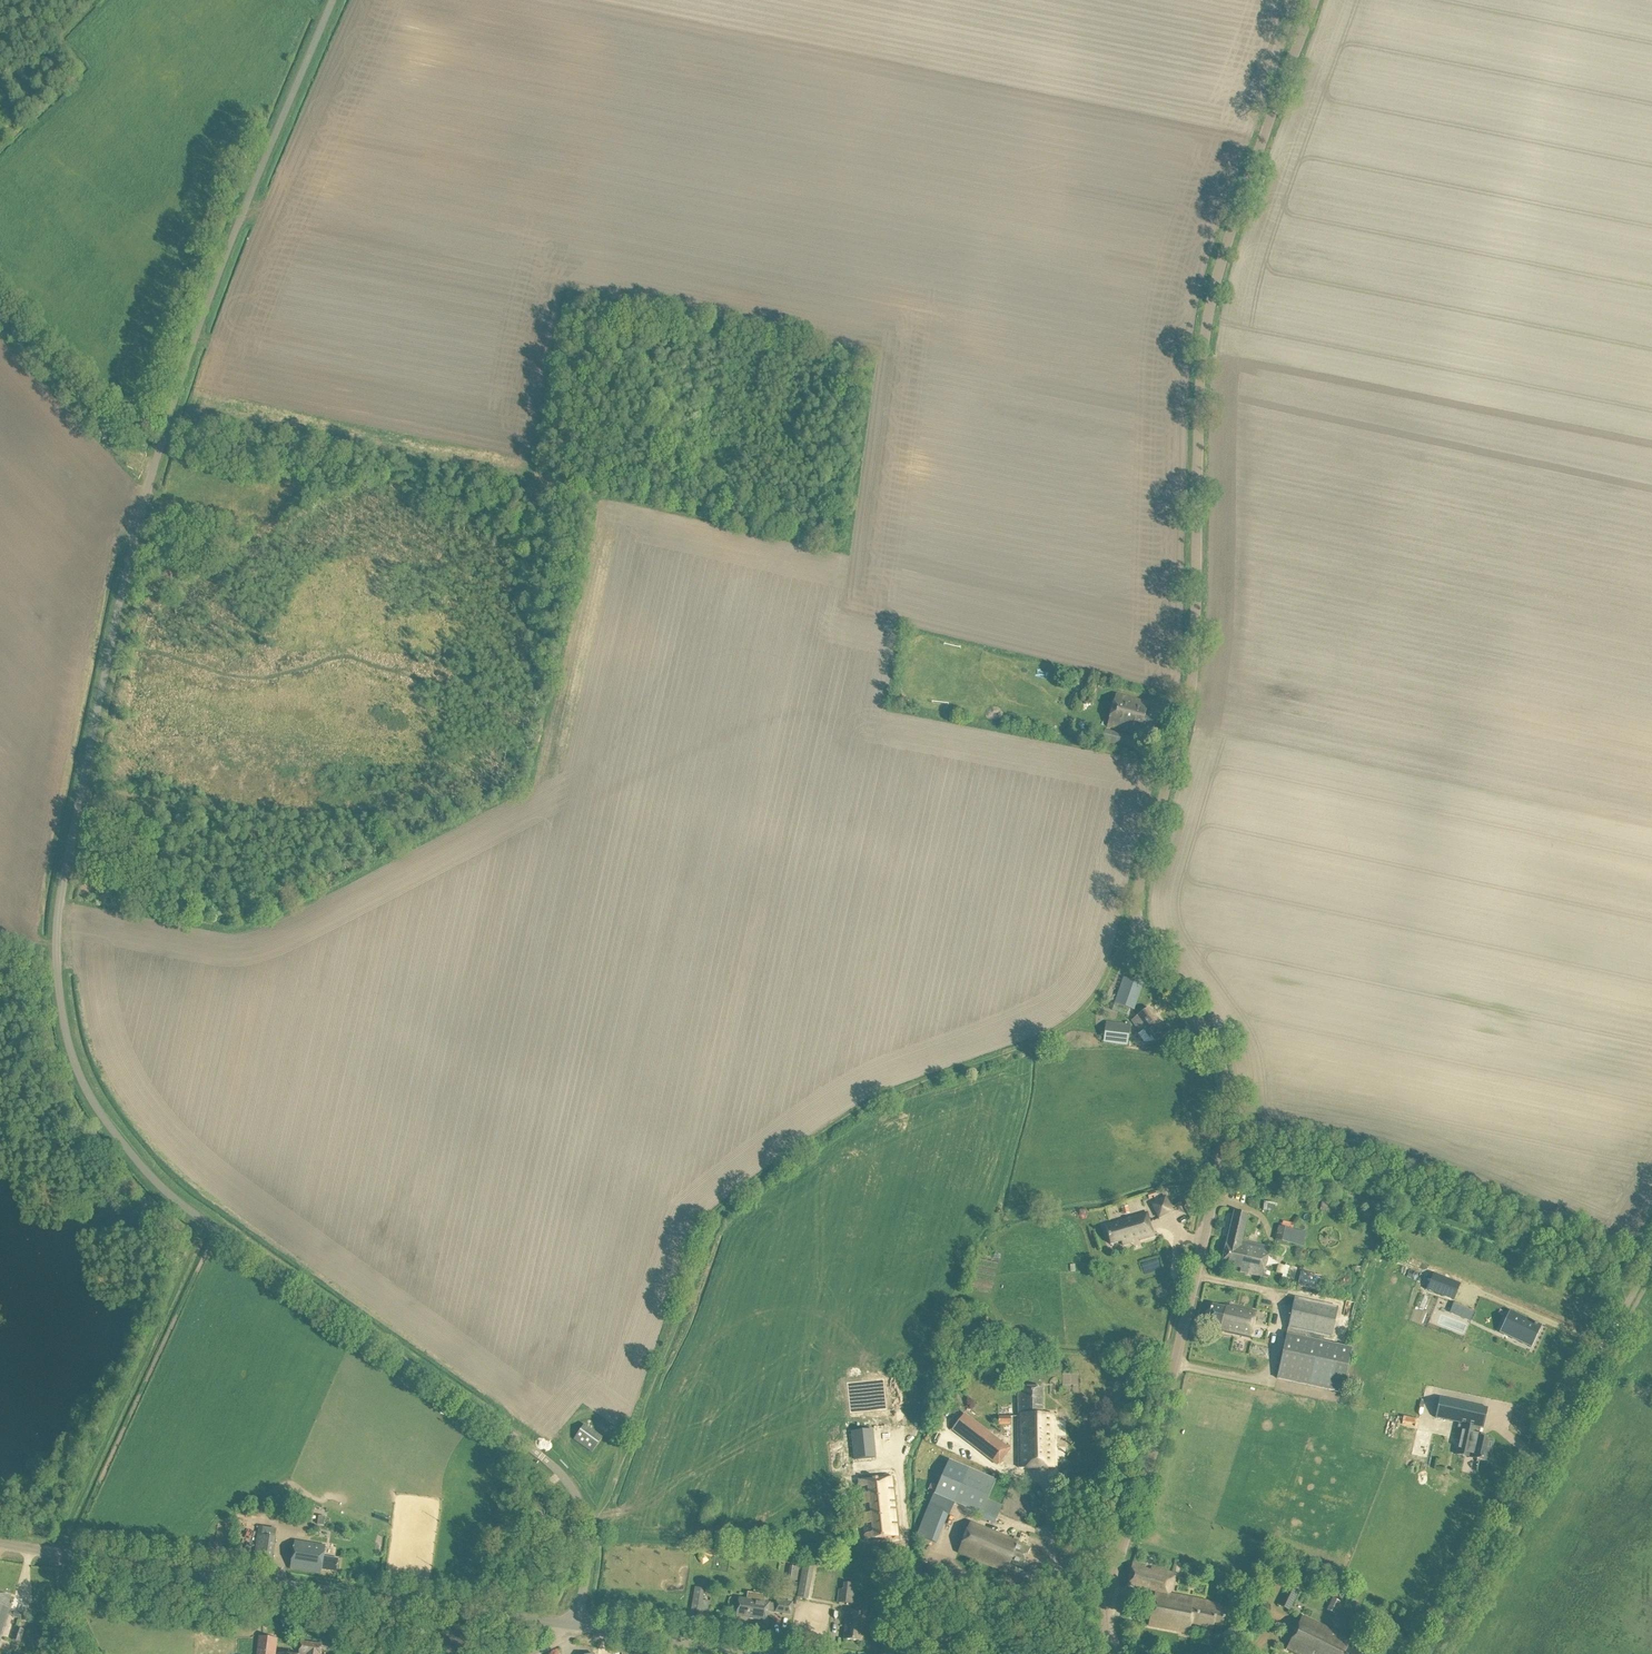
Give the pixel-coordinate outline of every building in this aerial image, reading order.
[(1152,737),(1157,718),(1145,714),(1148,705),(1117,696),(1108,728),(1141,738),(1142,734),(1152,737)] [(1135,750),(1138,739),(1105,730),(1101,744),(1114,747),(1115,745),(1135,750)] [(1143,985),(1123,978),(1114,1003),(1134,1010),(1143,985)] [(1156,1042),(1171,1031),(1165,1023),(1162,1025),(1150,1009),(1132,1022),(1141,1034),(1145,1031),(1150,1039),(1153,1037),(1156,1042)] [(1130,1026),(1105,1023),(1103,1043),(1128,1046),(1130,1026)] [(1155,1192),(1147,1195),(1149,1200),(1157,1198),(1155,1192)] [(1262,1196),(1260,1203),(1267,1205),(1265,1212),(1291,1218),(1295,1204),(1262,1196)] [(1152,1205),(1160,1220),(1174,1212),(1166,1198),(1152,1205)] [(1322,1200),(1320,1212),(1339,1215),(1341,1203),(1322,1200)] [(1121,1209),(1123,1216),(1129,1215),(1127,1208),(1121,1209)] [(1270,1249),(1243,1243),(1249,1216),(1236,1213),(1228,1246),(1226,1246),(1222,1266),(1241,1270),(1240,1274),(1263,1279),(1270,1249)] [(1111,1246),(1122,1243),(1123,1247),(1155,1238),(1148,1215),(1105,1227),(1111,1246)] [(1303,1247),(1306,1234),(1292,1231),(1294,1224),(1283,1222),(1281,1228),(1278,1228),(1275,1242),(1303,1247)] [(1274,1266),(1274,1276),(1295,1275),(1295,1265),(1274,1266)] [(1297,1286),(1319,1291),(1322,1277),(1300,1273),(1297,1286)] [(1444,1295),(1450,1281),(1433,1274),(1427,1288),(1426,1291),(1443,1297),(1444,1295)] [(1277,1380),(1343,1394),(1352,1350),(1322,1343),(1323,1337),(1331,1339),(1338,1308),(1295,1299),(1277,1380)] [(1250,1340),(1256,1313),(1229,1307),(1226,1310),(1212,1307),(1207,1327),(1220,1330),(1219,1333),(1250,1340)] [(1440,1341),(1493,1351),(1499,1321),(1434,1308),(1430,1329),(1442,1331),(1440,1341)] [(1531,1348),(1542,1326),(1510,1311),(1499,1333),(1531,1348)] [(1474,1420),(1484,1367),(1384,1348),(1379,1375),(1414,1381),(1413,1389),(1428,1392),(1425,1409),(1422,1409),(1421,1410),(1474,1420)] [(1018,1469),(1053,1469),(1053,1415),(1042,1415),(1041,1390),(1017,1390),(1018,1469)] [(1010,1417),(998,1417),(998,1426),(1010,1426),(1010,1417)] [(1476,1435),(1479,1421),(1460,1418),(1455,1440),(1472,1443),(1469,1458),(1490,1462),(1494,1442),(1480,1439),(1480,1436),(1476,1435)] [(993,1441),(969,1421),(958,1435),(997,1466),(1010,1451),(995,1439),(993,1441)] [(603,1438),(585,1425),(574,1439),(592,1453),(603,1438)] [(873,1431),(852,1433),(854,1461),(875,1459),(873,1431)] [(981,1517),(996,1483),(951,1463),(936,1496),(954,1505),(981,1517)] [(863,1541),(899,1538),(892,1477),(856,1481),(863,1541)] [(1023,1570),(1030,1552),(1022,1548),(1023,1545),(970,1524),(959,1552),(1006,1572),(1010,1564),(1023,1570)] [(257,1535),(254,1559),(273,1562),(276,1538),(257,1535)] [(322,1575),(323,1571),(338,1573),(340,1560),(325,1557),(327,1547),(295,1543),(291,1570),(322,1575)] [(1190,1624),(1200,1626),(1214,1629),(1215,1625),(1224,1627),(1228,1610),(1207,1606),(1208,1603),(1200,1601),(1200,1603),(1167,1596),(1172,1573),(1151,1568),(1151,1570),(1145,1569),(1146,1566),(1132,1563),(1127,1587),(1156,1593),(1149,1626),(1188,1635),(1190,1624)] [(808,1599),(813,1568),(803,1566),(797,1597),(808,1599)] [(1342,1582),(1333,1578),(1328,1589),(1337,1593),(1342,1582)] [(788,1582),(787,1589),(796,1590),(797,1583),(788,1582)] [(843,1590),(838,1589),(837,1603),(853,1605),(856,1584),(844,1583),(843,1590)] [(1289,1611),(1298,1591),(1287,1586),(1277,1606),(1289,1611)] [(695,1589),(691,1611),(701,1612),(704,1590),(695,1589)] [(12,1605),(11,1605),(13,1597),(0,1593),(0,1643),(12,1605)] [(776,1605),(770,1604),(765,1603),(766,1595),(754,1593),(753,1601),(740,1600),(737,1617),(750,1619),(750,1618),(768,1621),(769,1612),(791,1615),(793,1603),(777,1601),(776,1605)] [(15,1611),(13,1618),(21,1620),(23,1614),(15,1611)] [(863,1639),(866,1613),(847,1612),(847,1621),(850,1621),(850,1627),(846,1627),(844,1640),(857,1641),(857,1638),(863,1639)] [(1365,1653),(1352,1647),(1354,1644),(1344,1639),(1345,1638),(1303,1617),(1286,1650),(1293,1653),(1364,1653),(1365,1653)] [(16,1628),(12,1641),(20,1643),(25,1631),(16,1628)] [(259,1637),(257,1653),(276,1653),(278,1640),(259,1637)] [(324,1647),(302,1644),(300,1653),(323,1653),(324,1647)]
